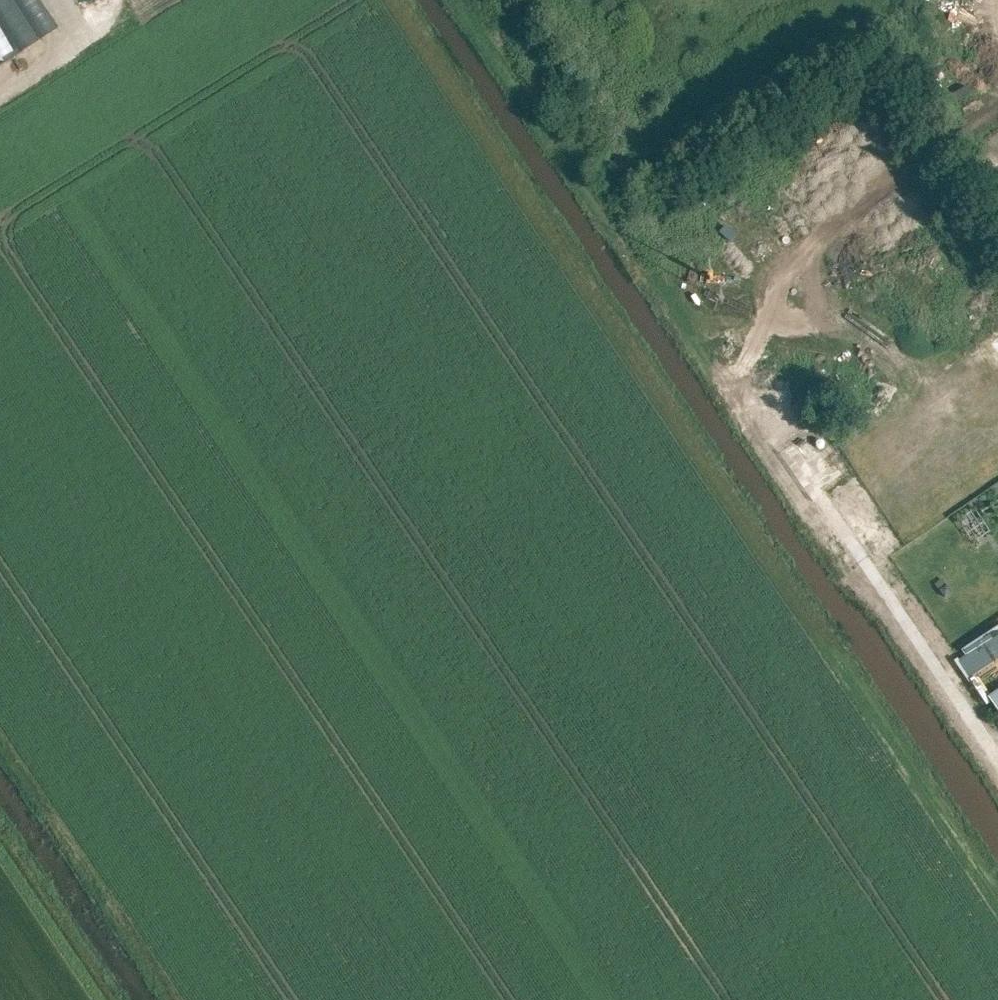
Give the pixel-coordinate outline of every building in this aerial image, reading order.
[(58,29),(39,0),(0,0),(0,68),(58,29)] [(977,646),(978,650),(964,653),(968,673),(983,670),(980,659),(991,656),(992,661),(997,659),(997,641),(977,646)] [(990,698),(997,711),(997,693),(990,698)]
